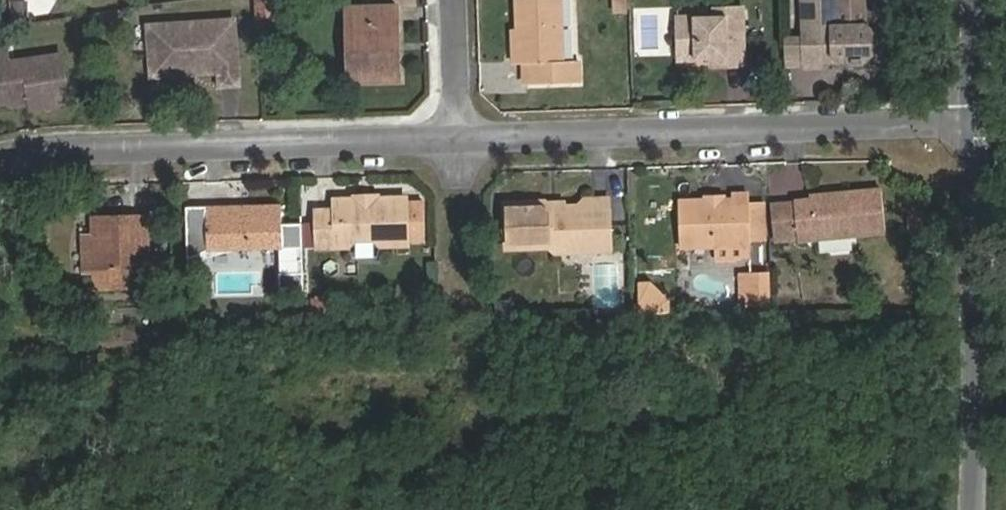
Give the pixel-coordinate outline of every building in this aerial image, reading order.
[(14,8),(29,8),(29,0),(14,0),(14,8)] [(275,26),(275,0),(253,0),(255,27),(275,26)] [(527,84),(580,82),(580,61),(563,62),(561,0),(516,0),(518,63),(526,63),(527,84)] [(615,13),(628,12),(628,0),(614,0),(615,13)] [(837,57),(842,62),(865,61),(872,54),(871,31),(864,25),(839,25),(838,0),(802,0),(803,35),(804,68),(822,68),(822,57),(837,57)] [(397,6),(346,7),(348,60),(358,59),(359,82),(400,81),(399,59),(393,59),(393,44),(399,44),(397,6)] [(679,59),(721,58),(721,66),(745,65),(743,8),(712,9),(712,16),(678,17),(679,59)] [(234,21),(149,26),(152,66),(195,63),(195,73),(220,72),(221,86),(238,85),(234,21)] [(804,68),(803,35),(784,36),(785,68),(804,68)] [(0,43),(0,98),(6,98),(10,94),(24,93),(25,107),(63,105),(60,55),(6,58),(5,43),(0,43)] [(195,63),(152,66),(153,76),(195,73),(195,63)] [(882,189),(809,196),(810,200),(794,201),(798,238),(798,241),(886,233),(882,189)] [(706,200),(678,201),(679,248),(751,245),(750,241),(750,220),(750,202),(749,194),(731,194),(731,199),(723,199),(720,203),(710,203),(706,200)] [(406,197),(378,198),(375,203),(357,203),(354,198),(334,199),(335,209),(316,210),(317,248),(349,247),(356,240),(374,239),(381,246),(408,245),(408,242),(407,214),(407,209),(406,202),(406,197)] [(545,201),(504,202),(506,249),(550,247),(556,253),(581,252),(593,237),(610,236),(609,198),(585,199),(578,205),(551,206),(545,201)] [(924,212),(924,198),(913,198),(913,211),(924,212)] [(794,201),(772,203),(775,240),(798,238),(794,201)] [(750,220),(750,241),(768,241),(766,202),(750,202),(750,220)] [(207,250),(283,248),(281,205),(206,207),(207,250)] [(407,209),(407,214),(408,242),(425,241),(424,208),(407,209)] [(93,234),(95,290),(149,288),(147,214),(102,215),(102,225),(93,234)] [(750,299),(772,299),(772,274),(749,275),(750,299)] [(332,296),(316,297),(316,314),(333,313),(332,296)] [(511,302),(498,303),(499,315),(512,314),(511,302)]
